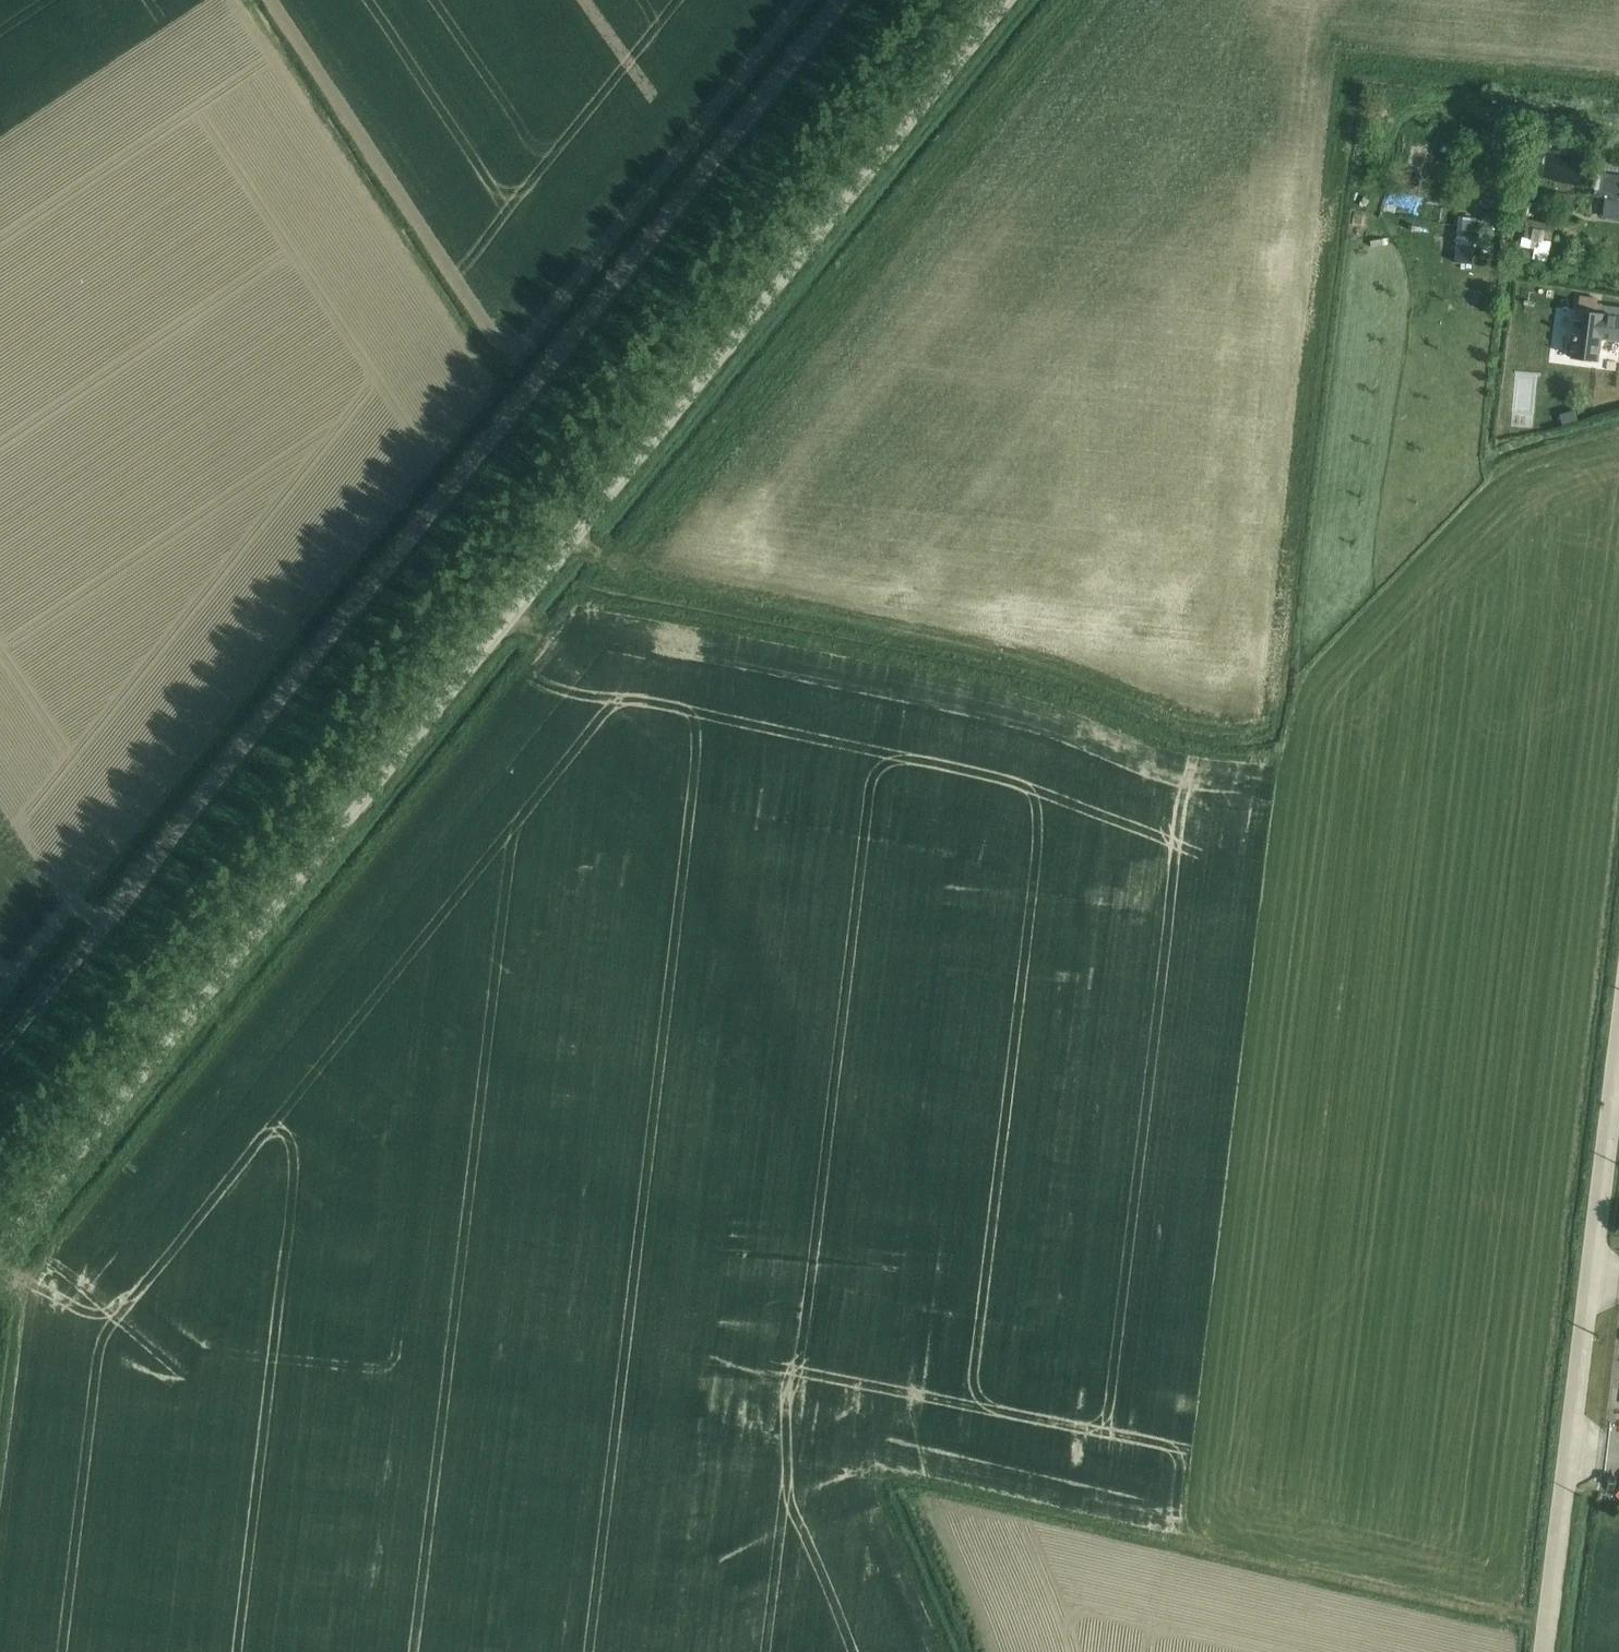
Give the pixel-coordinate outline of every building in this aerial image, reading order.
[(1411,141),(1409,153),(1430,156),(1432,144),(1411,141)] [(1618,175),(1618,159),(1608,157),(1606,174),(1618,175)] [(1541,163),(1537,182),(1570,189),(1574,169),(1541,163)] [(1606,174),(1602,173),(1602,171),(1596,170),(1593,188),(1596,188),(1595,193),(1599,194),(1599,198),(1605,198),(1603,219),(1618,221),(1618,175),(1606,174)] [(1442,211),(1440,240),(1450,241),(1464,242),(1466,213),(1452,212),(1442,211)] [(1526,219),(1519,247),(1533,250),(1532,259),(1548,261),(1556,225),(1526,219)] [(1603,304),(1602,312),(1575,309),(1571,357),(1597,359),(1599,360),(1601,338),(1618,340),(1618,306),(1603,304)] [(1502,413),(1524,414),(1526,369),(1504,368),(1502,413)] [(1563,407),(1549,411),(1553,424),(1567,419),(1563,407)]
